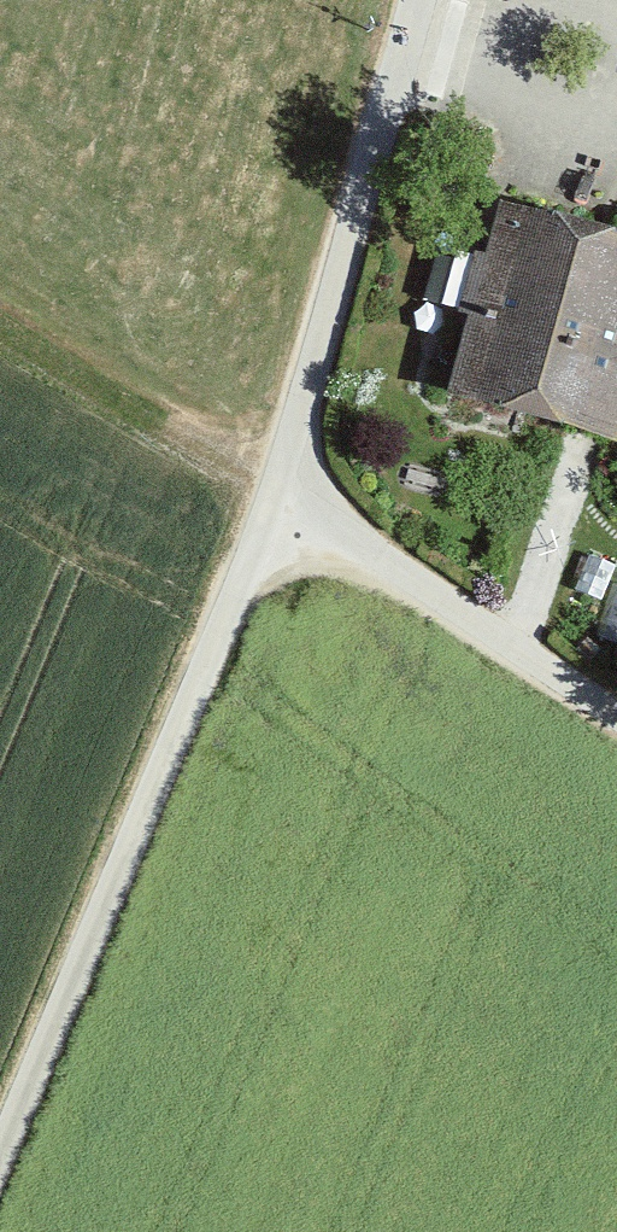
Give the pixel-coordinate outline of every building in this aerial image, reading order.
[(492,228),(446,425),(609,463),(616,431),(616,258),(492,228)]
